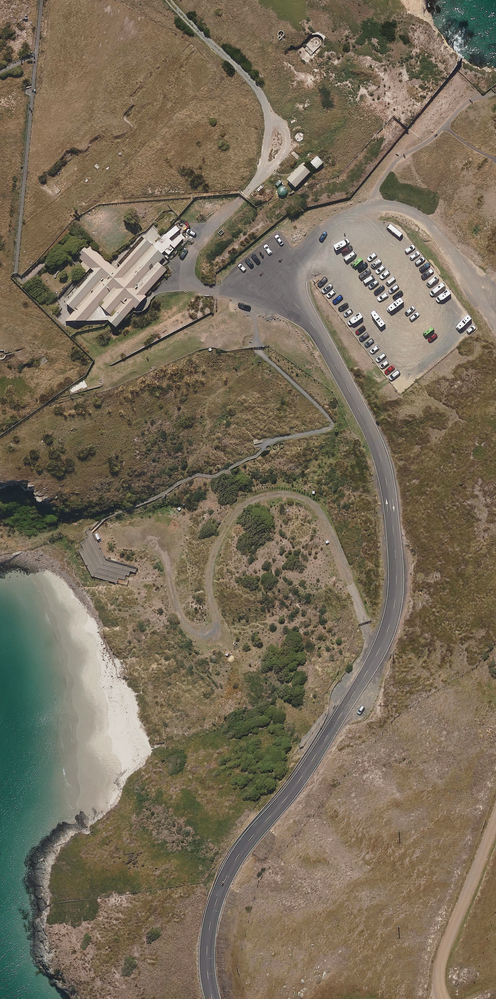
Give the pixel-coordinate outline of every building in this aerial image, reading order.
[(304,48),(311,55),(321,45),(321,41),(318,37),(314,37),(304,48)] [(317,155),(309,163),(315,169),(323,162),(317,155)] [(309,172),(300,164),(286,178),(295,186),(309,172)] [(106,321),(114,328),(131,307),(133,309),(138,302),(143,297),(142,296),(165,270),(157,263),(163,256),(141,237),(116,264),(118,266),(116,269),(91,246),(88,250),(85,247),(80,254),(82,256),(80,259),(91,269),(93,272),(64,303),(69,307),(73,311),(63,322),(66,322),(106,321)] [(4,358),(6,357),(6,356),(6,355),(13,354),(13,351),(6,352),(5,351),(3,350),(1,350),(0,350),(0,360),(1,360),(2,360),(4,359),(4,358)]
